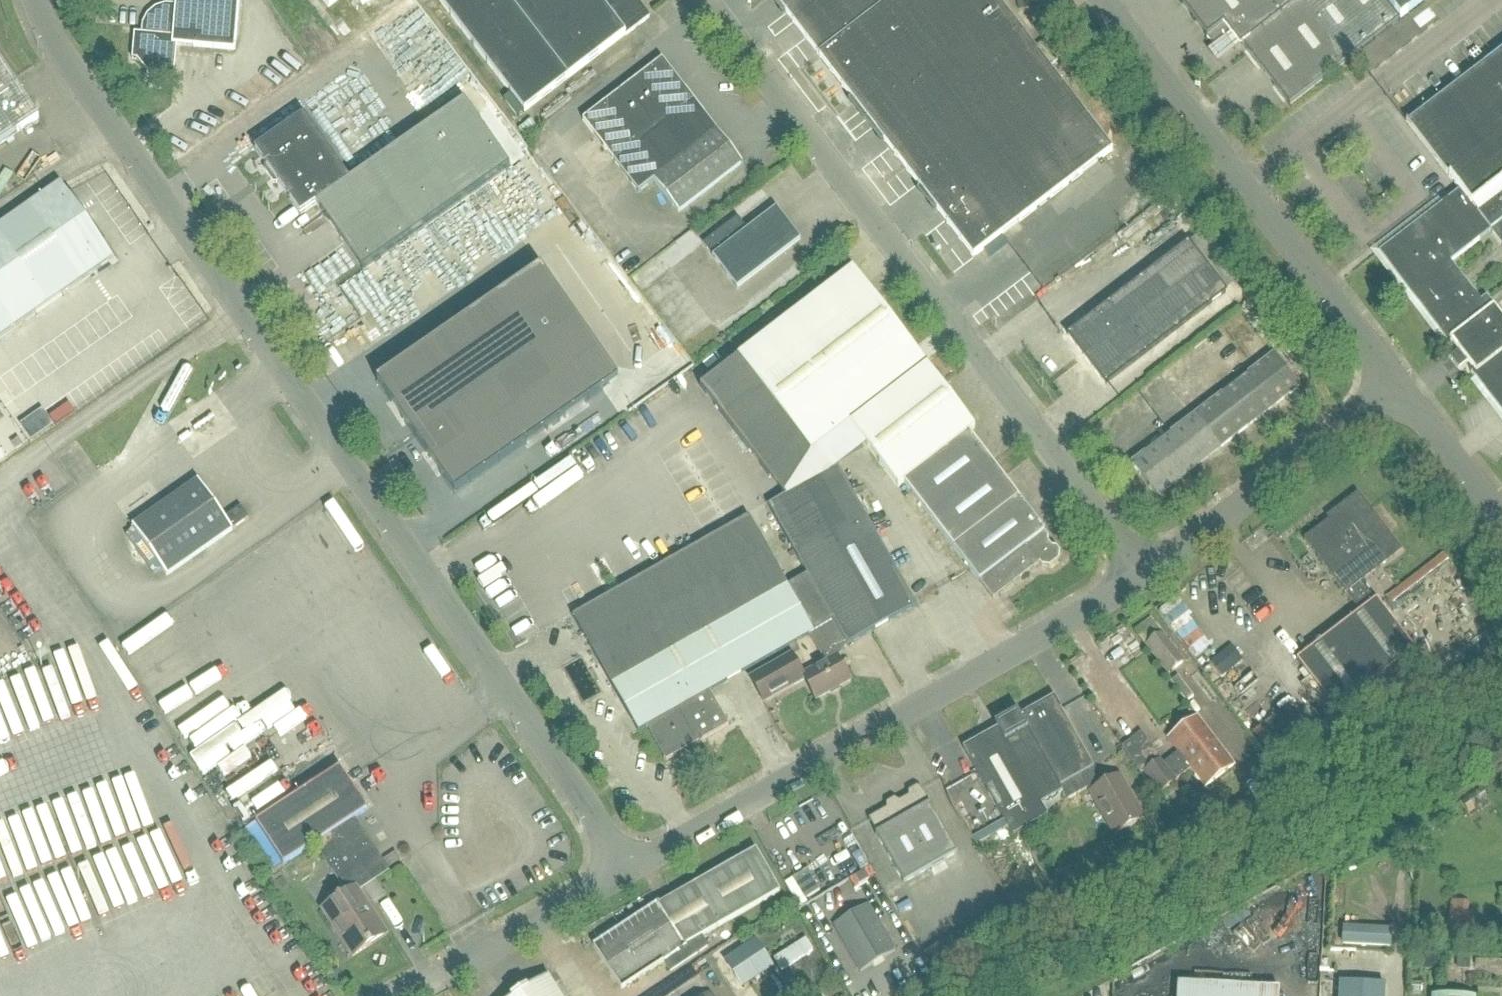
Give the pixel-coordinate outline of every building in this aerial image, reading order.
[(175,13),(168,13),(159,15),(153,20),(149,28),(148,36),(135,35),(132,61),(137,61),(147,74),(147,79),(174,82),(176,67),(177,47),(225,51),(235,52),(240,0),(176,0),(175,13)] [(328,9),(340,0),(322,0),(328,9)] [(362,8),(373,0),(355,0),(362,8)] [(511,96),(504,102),(518,119),(625,36),(626,37),(636,30),(650,19),(636,0),(438,0),(511,96)] [(1068,186),(1085,208),(1116,185),(1099,163),(1113,152),(997,0),(774,0),(946,223),(974,259),(1068,186)] [(1217,51),(1229,42),(1235,48),(1241,44),(1289,107),(1429,0),(1177,0),(1217,51)] [(1474,372),(1471,375),(1501,415),(1501,317),(1487,298),(1482,302),(1452,263),(1480,242),(1475,236),(1486,227),(1501,248),(1501,53),(1409,124),(1407,122),(1406,123),(1464,198),(1453,206),(1448,200),(1378,254),(1449,346),(1452,344),(1458,352),(1450,359),(1459,371),(1468,364),(1474,372)] [(39,120),(15,84),(0,61),(0,146),(39,120)] [(638,194),(654,182),(679,214),(743,165),(718,133),(694,102),(662,61),(583,122),(638,194)] [(473,112),(506,159),(525,146),(521,140),(492,99),(473,112)] [(317,205),(362,271),(511,168),(465,102),(350,182),(304,116),(255,150),(301,216),(317,205)] [(1273,112),(1265,119),(1269,124),(1277,117),(1273,112)] [(6,194),(14,172),(4,169),(0,180),(0,192),(6,194)] [(113,261),(66,193),(61,185),(0,228),(0,340),(113,261)] [(738,218),(703,245),(738,290),(801,241),(776,209),(748,231),(738,218)] [(1225,294),(1188,245),(1064,341),(1065,342),(1069,338),(1105,386),(1225,294)] [(664,263),(639,287),(650,299),(675,274),(664,263)] [(618,382),(541,270),(377,383),(455,495),(618,382)] [(739,358),(701,387),(774,483),(812,454),(850,425),(867,447),(899,488),(904,484),(993,601),(1040,565),(1042,569),(1049,570),(1060,561),(1061,554),(1057,549),(1056,549),(1052,549),(1048,543),(1049,540),(1049,539),(970,434),(976,430),(854,270),(739,358)] [(376,298),(358,305),(372,340),(390,332),(376,298)] [(1252,374),(1277,406),(1300,389),(1275,357),(1252,374)] [(1277,406),(1252,374),(1196,417),(1221,449),(1277,406)] [(1221,449),(1196,417),(1132,466),(1157,499),(1221,449)] [(838,467),(785,498),(768,507),(807,576),(788,586),(749,517),(573,617),(638,734),(647,729),(666,763),(730,727),(711,693),(810,637),(825,664),(802,677),(804,681),(816,702),(851,682),(835,652),(846,646),(847,647),(917,607),(839,468),(838,467)] [(225,519),(198,482),(133,528),(167,577),(249,520),(241,508),(225,519)] [(1361,613),(1297,662),(1336,713),(1416,652),(1377,601),(1376,602),(1362,583),(1402,552),(1388,534),(1385,536),(1368,514),(1371,512),(1358,494),(1337,510),(1339,514),(1304,541),(1346,596),(1347,595),(1361,613)] [(1172,589),(1176,595),(1178,598),(1186,592),(1180,583),(1172,589)] [(1164,633),(1162,634),(1151,619),(1134,631),(1145,646),(1169,677),(1187,663),(1164,633)] [(804,681),(802,677),(790,657),(750,680),(763,704),(804,681)] [(1094,769),(1054,699),(964,750),(1013,837),(1048,817),(1041,805),(1062,793),(1067,802),(1088,790),(1114,837),(1144,821),(1119,777),(1100,788),(1091,771),(1094,769)] [(1235,766),(1197,718),(1168,740),(1206,789),(1235,766)] [(1162,796),(1178,782),(1160,760),(1143,775),(1162,796)] [(283,866),(315,846),(334,875),(318,886),(331,906),(322,911),(353,958),(387,936),(357,890),(385,872),(352,821),(368,811),(340,769),(256,824),(283,866)] [(876,837),(877,837),(904,884),(958,854),(931,807),(932,806),(924,791),(918,788),(909,793),(909,798),(870,820),(878,835),(875,836),(876,837)] [(757,851),(661,906),(660,904),(594,947),(622,991),(688,948),(687,947),(781,894),(757,851)] [(1490,893),(1474,892),(1473,905),(1490,905),(1490,893)] [(869,905),(833,926),(861,973),(896,952),(869,905)] [(790,970),(818,958),(811,941),(783,953),(790,970)] [(1339,979),(1386,981),(1387,949),(1341,946),(1339,979)] [(754,947),(734,960),(749,984),(769,971),(754,947)] [(662,966),(641,980),(648,990),(668,976),(662,966)] [(548,977),(519,995),(560,995),(548,977)] [(1340,995),(1385,995),(1385,982),(1341,979),(1340,995)] [(1279,991),(1179,986),(1178,995),(1279,995),(1279,991)]
